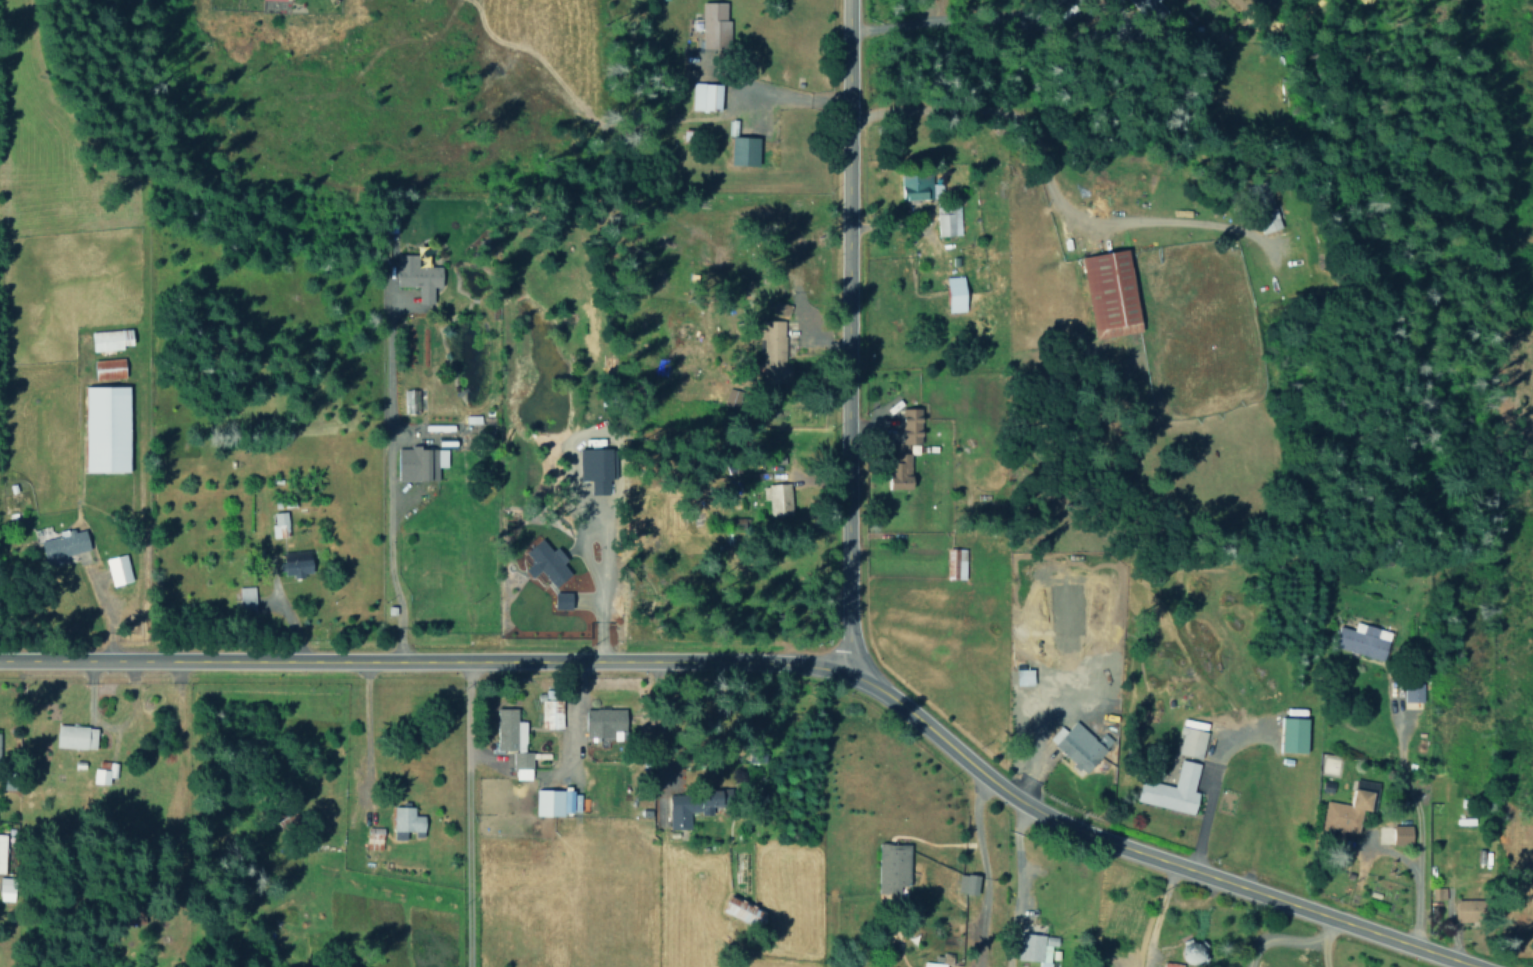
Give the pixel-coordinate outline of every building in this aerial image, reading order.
[(1146,15),(1161,0),(1132,0),(1146,15)] [(731,48),(731,19),(727,19),(728,2),(703,2),(703,47),(731,48)] [(691,109),(723,110),(723,83),(692,82),(691,109)] [(732,164),(760,165),(761,136),(733,136),(732,164)] [(903,199),(932,199),(932,175),(904,174),(903,199)] [(960,204),(938,204),(938,236),(961,235),(960,204)] [(1084,256),(1097,339),(1145,331),(1132,248),(1084,256)] [(419,286),(419,303),(434,303),(434,286),(442,286),(442,266),(417,266),(417,254),(397,254),(397,286),(419,286)] [(947,276),(947,311),(967,312),(968,277),(947,276)] [(765,378),(787,378),(787,320),(765,320),(765,378)] [(134,345),(133,329),(92,331),(93,351),(125,350),(124,345),(134,345)] [(126,378),(126,358),(95,359),(95,378),(126,378)] [(130,386),(86,386),(87,472),(131,471),(130,386)] [(743,391),(730,387),(725,405),(738,409),(743,391)] [(923,407),(903,408),(904,444),(923,443),(923,421),(923,407)] [(439,480),(439,466),(448,466),(447,449),(422,449),(422,447),(399,447),(399,480),(439,480)] [(593,494),(610,494),(610,479),(613,479),(613,448),(581,449),(582,480),(593,480),(593,494)] [(916,489),(916,476),(912,475),(912,453),(895,453),(894,489),(916,489)] [(769,484),(770,516),(793,515),(791,483),(769,484)] [(274,538),(289,535),(286,511),(270,513),(274,538)] [(91,552),(87,529),(75,531),(74,528),(59,531),(60,536),(41,540),(46,561),(91,552)] [(534,561),(526,569),(533,578),(542,570),(556,587),(573,574),(564,563),(568,559),(558,546),(553,551),(542,538),(526,552),(534,561)] [(946,579),(967,579),(966,549),(946,549),(946,579)] [(313,574),(312,551),(284,552),(285,576),(313,574)] [(113,586),(133,580),(126,554),(106,559),(113,586)] [(255,609),(254,586),(239,587),(240,610),(255,609)] [(557,608),(574,608),(574,592),(557,592),(557,608)] [(1393,631),(1356,622),(1354,629),(1340,626),(1335,648),(1386,660),(1393,631)] [(1041,684),(1040,669),(1015,669),(1015,685),(1041,684)] [(1405,702),(1424,702),(1423,681),(1404,681),(1405,702)] [(564,728),(563,690),(540,691),(541,728),(564,728)] [(533,779),(533,752),(526,752),(526,721),(518,721),(518,708),(498,708),(498,751),(515,751),(514,779),(533,779)] [(628,708),(587,709),(588,739),(629,738),(628,708)] [(1097,740),(1077,721),(1067,731),(1062,726),(1049,739),(1085,773),(1115,742),(1104,732),(1097,740)] [(97,748),(97,726),(58,725),(58,747),(97,748)] [(1207,730),(1180,726),(1176,755),(1203,759),(1207,730)] [(1137,802),(1196,814),(1200,793),(1195,792),(1201,764),(1181,759),(1175,786),(1141,779),(1137,802)] [(109,769),(94,768),(93,783),(110,784),(110,777),(116,777),(117,763),(109,762),(109,769)] [(1377,791),(1353,787),(1351,804),(1327,800),(1322,828),(1359,834),(1363,809),(1373,811),(1377,791)] [(565,817),(565,813),(575,813),(575,790),(536,789),(535,816),(565,817)] [(691,828),(691,813),(714,812),(713,806),(726,805),(726,792),(670,795),(671,829),(691,828)] [(416,807),(394,806),(394,839),(407,839),(407,834),(425,834),(426,815),(415,815),(416,807)] [(1414,843),(1413,824),(1394,825),(1395,844),(1414,843)] [(366,849),(383,850),(383,828),(367,827),(366,849)] [(879,892),(901,893),(901,884),(911,884),(912,843),(881,843),(879,892)] [(981,876),(961,872),(958,891),(978,894),(981,876)] [(14,901),(15,878),(0,877),(0,900),(14,901)] [(767,912),(730,894),(722,910),(760,928),(767,912)] [(1490,899),(1457,900),(1457,921),(1490,921),(1490,899)] [(1040,961),(1040,966),(1050,966),(1051,945),(1058,946),(1058,935),(1025,934),(1024,960),(1040,961)]
